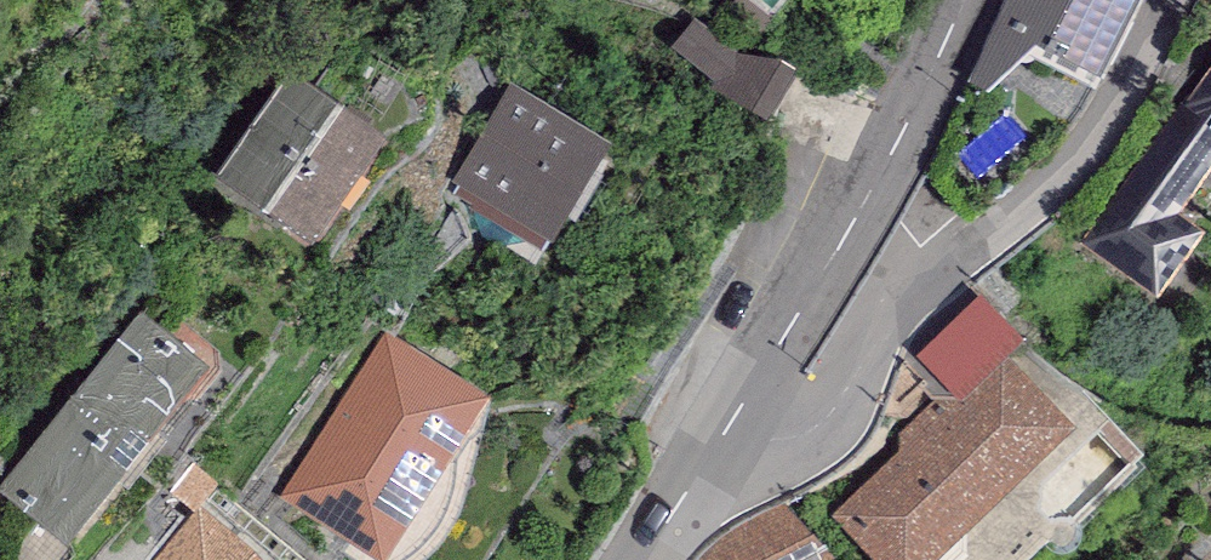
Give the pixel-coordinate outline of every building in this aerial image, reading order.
[(1127,0),(1004,0),(968,83),(985,90),(1036,45),(1101,79),(1139,5),(1127,0)] [(702,27),(680,64),(776,121),(798,83),(702,27)] [(387,139),(289,69),(213,175),(312,245),(387,139)] [(1190,102),(1186,99),(1081,243),(1156,297),(1203,233),(1176,214),(1210,166),(1210,74),(1190,102)] [(610,142),(511,83),(452,180),(551,239),(610,142)] [(962,399),(1008,357),(1025,340),(981,294),(918,355),(962,399)] [(138,312),(0,485),(0,489),(69,544),(209,368),(138,312)] [(385,332),(279,498),(376,559),(387,559),(490,399),(385,332)] [(1008,357),(962,399),(933,402),(900,435),(897,454),(834,514),(875,559),(937,559),(1077,427),(1008,357)] [(835,558),(786,504),(728,534),(709,553),(702,559),(831,559),(835,558)] [(258,557),(200,506),(156,559),(260,559),(258,557)]
